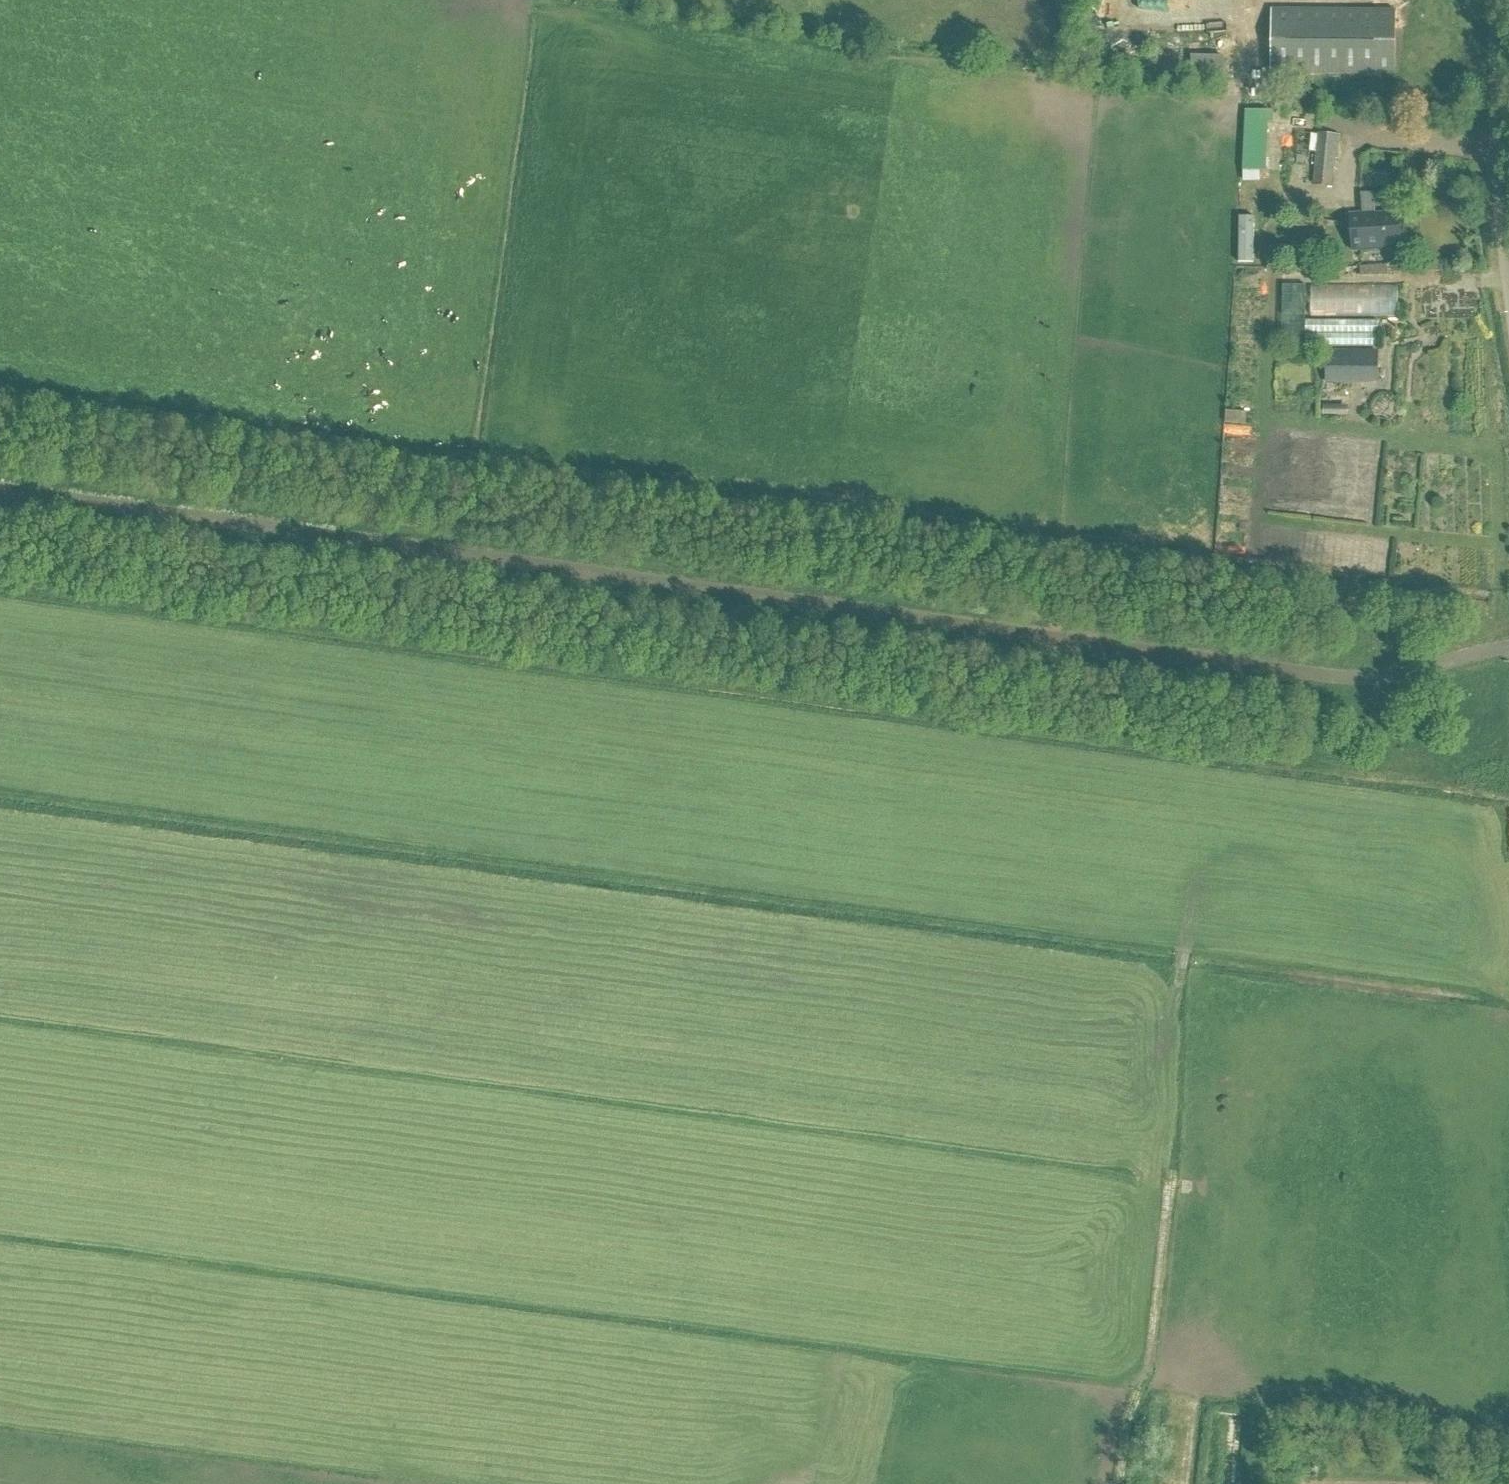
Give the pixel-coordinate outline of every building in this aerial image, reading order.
[(1395,76),(1396,11),(1272,10),(1271,75),(1395,76)] [(1241,71),(1241,53),(1205,53),(1205,71),(1241,71)] [(1269,172),(1271,112),(1245,111),(1243,171),(1269,172)] [(1334,175),(1339,136),(1319,134),(1314,173),(1334,175)] [(1383,185),(1400,186),(1400,170),(1383,170),(1383,185)] [(1302,207),(1321,204),(1319,193),(1301,196),(1302,207)] [(1376,195),(1376,193),(1361,194),(1363,215),(1350,216),(1352,251),(1388,249),(1388,246),(1404,244),(1402,213),(1394,214),(1393,194),(1376,195)] [(1238,217),(1237,264),(1253,265),(1254,218),(1238,217)] [(1410,279),(1410,271),(1398,270),(1398,263),(1375,263),(1375,278),(1410,279)] [(1310,285),(1311,318),(1399,317),(1398,284),(1310,285)] [(1281,285),(1281,324),(1281,345),(1306,345),(1306,348),(1379,347),(1379,322),(1306,323),(1306,324),(1305,324),(1304,285),(1281,285)] [(1325,384),(1378,384),(1378,350),(1325,350),(1325,384)]
